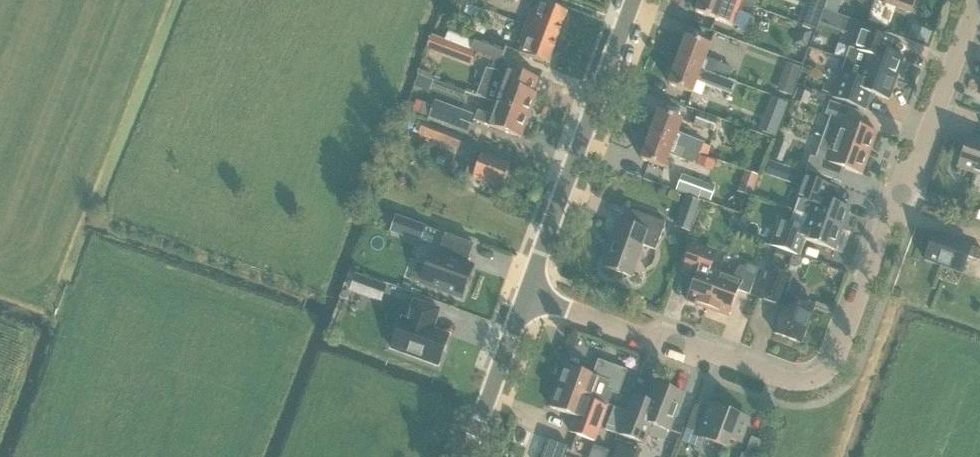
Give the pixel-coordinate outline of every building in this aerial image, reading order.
[(754,6),(739,0),(700,0),(695,11),(719,20),(723,7),(750,17),(754,6)] [(910,12),(915,0),(877,0),(910,12)] [(525,26),(557,38),(567,12),(539,1),(535,10),(531,9),(525,26)] [(803,26),(815,30),(821,12),(810,8),(803,26)] [(750,32),(730,24),(726,34),(746,42),(750,32)] [(453,25),(447,42),(476,52),(499,61),(506,44),(453,25)] [(557,38),(525,26),(518,43),(522,44),(519,53),(547,64),(557,38)] [(883,36),(861,28),(854,49),(848,47),(843,59),(896,78),(904,57),(879,48),(883,36)] [(710,44),(686,36),(677,61),(728,80),(732,68),(705,58),(710,44)] [(447,42),(442,56),(470,67),(476,52),(447,42)] [(896,78),(843,59),(830,96),(863,108),(868,92),(888,99),(896,78)] [(728,80),(677,61),(668,84),(692,93),(698,78),(709,82),(708,84),(723,89),(724,87),(732,90),(735,82),(728,80)] [(478,93),(479,97),(495,103),(529,115),(537,93),(543,96),(548,82),(501,65),(499,70),(495,71),(490,69),(487,76),(483,78),(478,93)] [(698,109),(722,118),(726,104),(703,95),(698,109)] [(726,104),(722,118),(733,122),(740,103),(728,98),(726,104)] [(475,115),(434,100),(427,120),(467,135),(475,115)] [(823,137),(869,153),(876,132),(856,125),(861,112),(828,101),(824,113),(831,116),(823,137)] [(520,137),(529,115),(495,103),(491,115),(477,110),(474,120),(520,137)] [(881,104),(877,115),(896,123),(901,113),(881,104)] [(659,111),(650,135),(699,153),(703,143),(677,134),(682,119),(659,111)] [(718,119),(697,111),(692,124),(714,132),(718,119)] [(403,129),(456,148),(461,134),(408,115),(403,129)] [(762,131),(775,136),(780,123),(767,118),(762,131)] [(699,153),(650,135),(641,159),(664,168),(669,155),(695,164),(699,153)] [(969,135),(958,167),(979,175),(979,139),(969,135)] [(869,153),(823,137),(815,158),(809,155),(804,169),(828,178),(833,164),(861,175),(869,153)] [(781,164),(788,145),(777,141),(770,160),(781,164)] [(501,189),(510,165),(481,154),(480,155),(470,151),(466,161),(477,165),(472,178),(501,189)] [(760,162),(755,180),(766,183),(770,164),(760,162)] [(715,186),(681,174),(675,188),(710,201),(715,186)] [(849,207),(815,195),(801,190),(793,211),(808,216),(842,229),(849,207)] [(697,201),(686,197),(681,213),(692,217),(697,201)] [(975,208),(970,223),(979,227),(979,210),(975,208)] [(618,221),(610,243),(612,244),(604,267),(631,276),(642,245),(655,250),(665,223),(632,211),(627,224),(618,221)] [(842,229),(808,216),(803,228),(778,219),(769,245),(800,257),(806,240),(834,250),(842,229)] [(424,228),(395,217),(389,233),(418,244),(424,228)] [(934,233),(924,260),(961,273),(967,256),(979,260),(979,257),(979,250),(971,246),(934,233)] [(471,244),(444,234),(437,255),(432,254),(421,284),(460,298),(471,268),(463,265),(471,244)] [(686,301),(707,309),(720,273),(711,270),(717,251),(691,242),(681,270),(695,276),(686,301)] [(720,273),(707,309),(728,316),(737,290),(749,294),(758,268),(747,264),(745,267),(740,265),(731,277),(720,273)] [(783,307),(773,333),(800,343),(814,306),(797,299),(801,288),(788,284),(791,275),(770,268),(758,298),(783,307)] [(380,301),(386,286),(356,274),(350,289),(380,301)] [(437,309),(413,300),(405,319),(401,317),(390,347),(435,365),(446,335),(430,328),(437,309)] [(564,365),(557,385),(591,397),(595,386),(618,394),(627,369),(597,359),(592,374),(564,365)] [(651,424),(668,431),(682,394),(655,384),(646,409),(629,403),(617,433),(644,443),(651,424)] [(586,411),(591,397),(557,385),(549,407),(595,423),(598,415),(586,411)] [(723,407),(723,409),(709,404),(707,408),(695,404),(681,441),(705,450),(708,440),(726,447),(729,439),(739,442),(748,419),(734,414),(735,412),(723,407)] [(750,436),(744,454),(753,456),(760,439),(750,436)] [(611,456),(636,456),(639,448),(617,440),(611,456)] [(549,444),(545,456),(568,456),(570,452),(549,444)]
